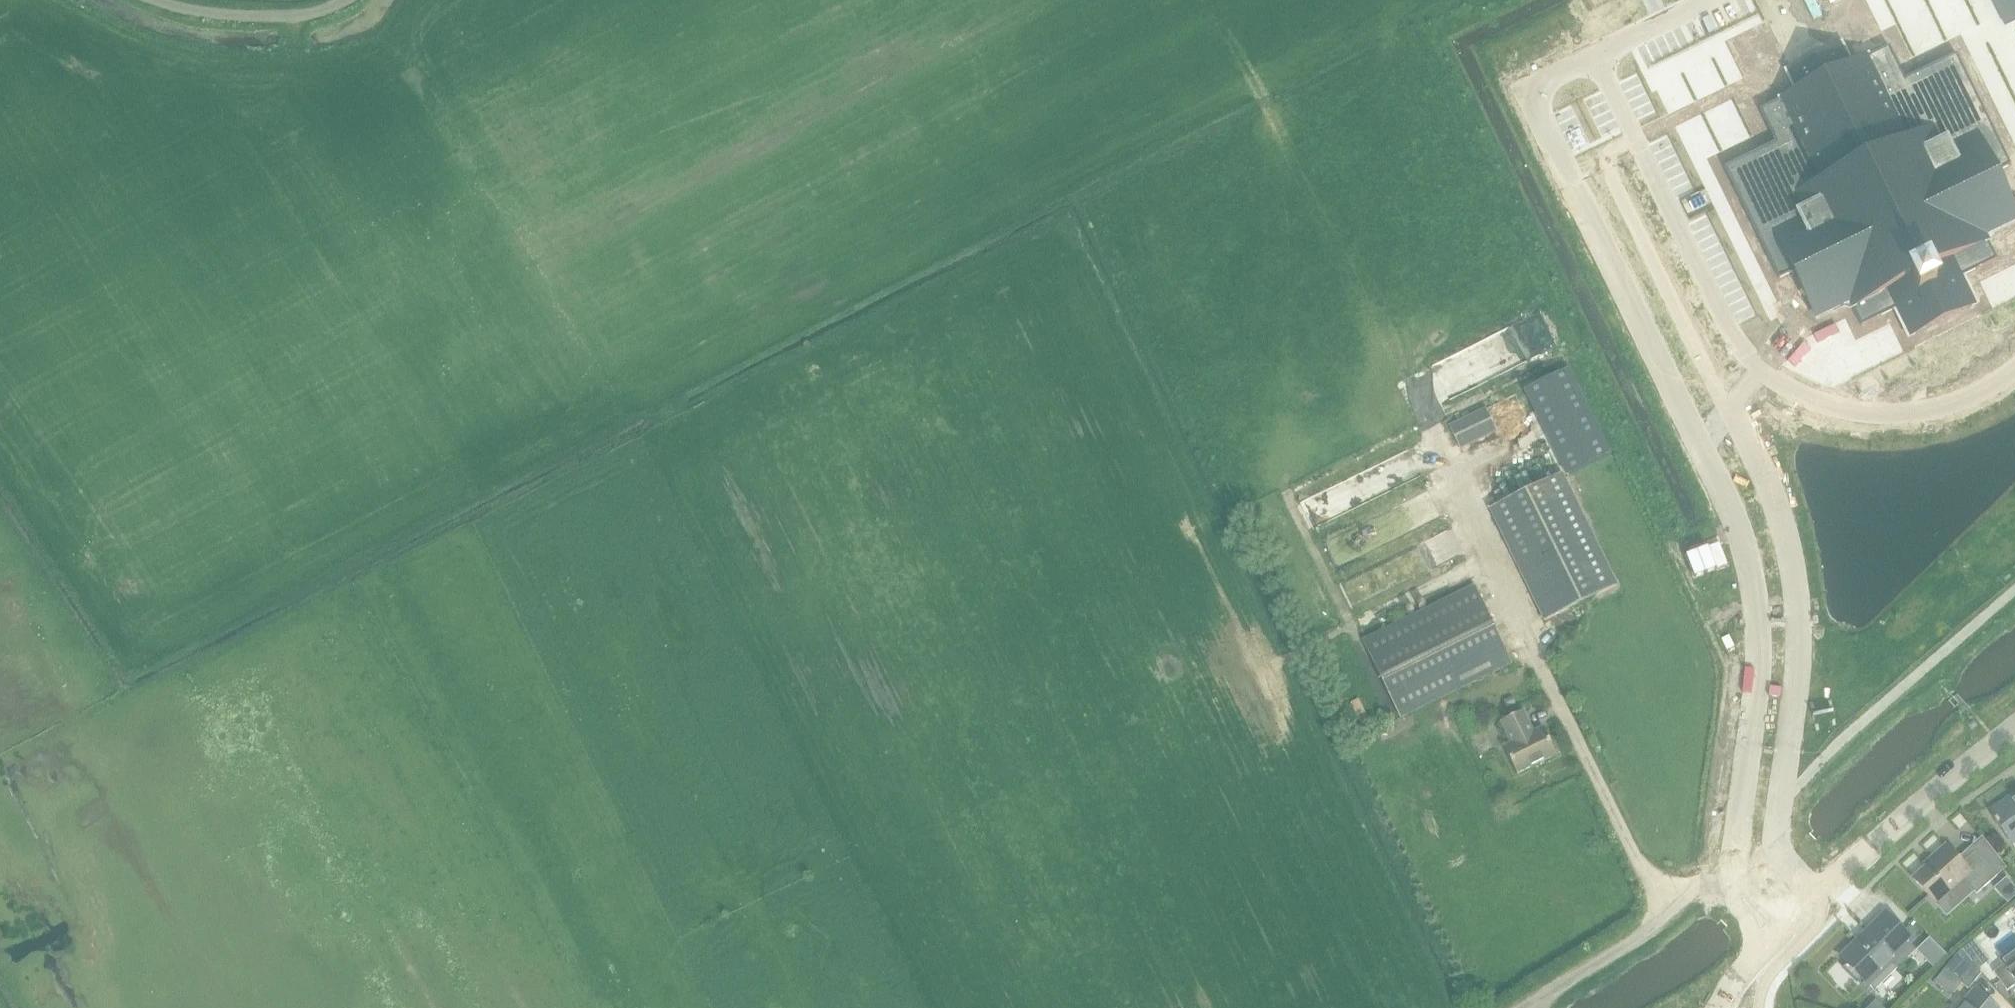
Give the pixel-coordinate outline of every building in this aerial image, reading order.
[(2011,24),(2014,22),(2014,0),(1999,0),(2011,24)] [(1723,165),(1780,277),(1795,270),(1818,317),(1850,301),(1862,324),(1898,306),(1911,333),(1978,300),(1964,273),(2000,255),(1989,232),(2014,219),(2014,204),(1998,169),(2013,162),(1957,49),(1906,74),(1890,42),(1852,61),(1841,40),(1814,54),(1787,68),(1797,88),(1759,107),(1776,139),(1723,165)] [(1708,204),(1704,195),(1689,203),(1693,212),(1708,204)] [(1430,397),(1536,351),(1523,322),(1418,368),(1430,397)] [(1549,376),(1527,387),(1569,474),(1591,463),(1611,453),(1570,366),(1549,376)] [(1449,426),(1460,448),(1496,431),(1486,409),(1449,426)] [(1490,509),(1544,620),(1616,585),(1562,474),(1490,509)] [(1363,640),(1401,717),(1512,663),(1474,586),(1363,640)] [(1729,635),(1721,639),(1726,650),(1734,646),(1729,635)] [(1350,704),(1361,726),(1370,721),(1358,699),(1350,704)] [(1504,746),(1517,773),(1556,754),(1543,727),(1533,732),(1523,711),(1501,722),(1511,743),(1504,746)] [(2010,799),(2009,797),(1989,811),(2014,848),(2014,846),(2013,844),(2014,843),(2014,795),(2010,799)] [(1976,894),(1997,875),(1975,851),(1962,863),(1946,845),(1932,858),(1934,860),(1913,879),(1935,903),(1963,879),(1976,894)] [(1912,941),(1884,913),(1840,956),(1849,965),(1845,968),(1857,980),(1860,976),(1868,985),(1912,941)] [(2014,933),(2014,921),(2009,914),(1974,940),(1986,955),(2014,933)] [(1970,937),(1960,946),(1970,959),(1981,950),(1970,937)] [(1931,965),(1942,954),(1931,943),(1920,954),(1931,965)] [(1958,949),(1943,968),(1968,988),(1980,973),(1958,949)] [(2003,964),(1993,971),(2007,991),(2014,985),(2014,949),(2000,960),(2003,964)] [(1959,1007),(1995,1007),(1974,991),(1959,1007)]
